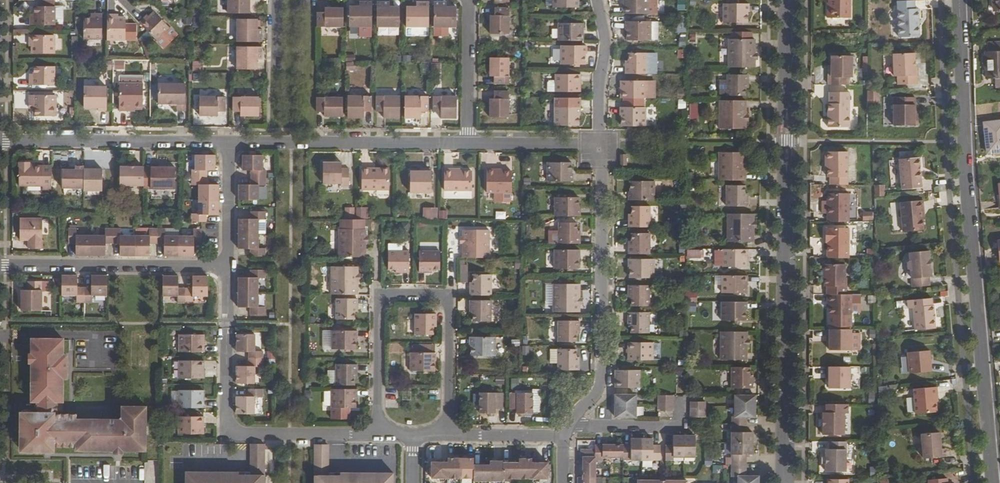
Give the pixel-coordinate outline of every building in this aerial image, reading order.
[(250,0),(228,0),(228,13),(249,13),(250,0)] [(623,14),(649,14),(649,0),(623,0),(623,14)] [(829,6),(827,6),(827,18),(850,18),(850,0),(829,0),(829,6)] [(919,36),(918,8),(914,9),(914,0),(913,0),(897,0),(899,37),(919,36)] [(993,10),(999,9),(999,0),(991,0),(993,10)] [(359,2),(359,7),(349,7),(349,27),(361,27),(371,27),(371,2),(359,2)] [(376,27),(399,27),(399,7),(389,7),(389,2),(376,2),(376,27)] [(406,7),(406,27),(428,27),(428,2),(416,2),(416,7),(406,7)] [(433,2),(433,27),(456,28),(456,7),(446,7),(446,2),(433,2)] [(723,23),(747,22),(747,12),(749,12),(748,4),(723,4),(723,23)] [(29,25),(54,25),(54,7),(34,7),(34,18),(29,18),(29,25)] [(324,12),(317,12),(317,27),(343,27),(343,8),(324,8),(324,12)] [(494,16),(490,16),(490,34),(509,34),(509,8),(494,8),(494,16)] [(147,19),(145,18),(139,23),(156,40),(169,28),(154,12),(149,17),(147,19)] [(91,18),(83,18),(83,39),(102,39),(102,14),(94,14),(94,18),(91,18)] [(107,15),(107,40),(125,40),(125,18),(118,17),(115,17),(115,15),(107,15)] [(201,26),(201,17),(192,17),(192,25),(201,26)] [(261,42),(261,30),(257,29),(257,19),(236,19),(236,42),(261,42)] [(626,29),(626,40),(650,40),(650,21),(625,21),(625,29),(626,29)] [(586,23),(561,23),(561,41),(586,41),(586,23)] [(371,37),(371,27),(361,27),(361,33),(360,33),(359,37),(361,38),(364,38),(364,37),(371,37)] [(31,53),(54,54),(54,35),(29,35),(29,43),(32,43),(32,46),(31,53)] [(728,39),(728,67),(754,67),(754,59),(754,54),(754,39),(752,39),(731,39),(728,39)] [(987,42),(987,50),(985,50),(986,76),(994,76),(999,76),(999,41),(987,42)] [(562,46),(561,65),(586,65),(586,54),(587,54),(587,46),(562,46)] [(257,69),(257,59),(261,59),(261,47),(236,47),(236,69),(257,69)] [(625,74),(644,74),(655,74),(655,54),(644,53),(628,53),(628,61),(625,61),(625,74)] [(898,84),(917,84),(917,74),(915,74),(915,67),(914,53),(893,54),(894,76),(898,76),(898,84)] [(828,68),(828,85),(849,85),(849,77),(852,77),(852,56),(831,55),(831,68),(828,68)] [(494,76),(494,84),(508,84),(508,58),(489,58),(490,76),(494,76)] [(191,70),(202,70),(202,60),(192,60),(191,70)] [(29,85),(54,85),(54,67),(33,67),(33,74),(33,77),(29,77),(29,85)] [(555,73),(555,91),(580,91),(580,74),(555,73)] [(727,95),(745,96),(745,88),(748,88),(748,75),(727,75),(727,80),(727,94),(727,95)] [(723,94),(727,94),(727,80),(724,80),(724,79),(719,78),(718,80),(718,84),(719,84),(719,90),(718,90),(718,94),(719,96),(724,96),(723,94)] [(645,98),(645,81),(620,81),(620,98),(645,98)] [(645,98),(656,98),(656,81),(645,81),(645,98)] [(119,111),(131,111),(131,107),(135,107),(146,107),(146,83),(119,83),(119,111)] [(158,104),(177,104),(177,111),(185,111),(185,84),(158,84),(158,104)] [(84,107),(98,107),(98,110),(107,111),(107,87),(84,87),(84,107)] [(687,89),(677,89),(678,99),(687,99),(687,89)] [(494,99),(489,99),(489,118),(508,118),(508,92),(494,91),(494,99)] [(879,91),(867,91),(867,102),(879,102),(879,91)] [(829,127),(849,128),(849,92),(831,92),(831,104),(829,104),(829,127)] [(33,108),(33,116),(55,116),(55,95),(29,95),(29,103),(33,103),(33,108)] [(347,96),(347,118),(363,118),(363,112),(371,112),(371,96),(347,96)] [(383,118),(399,118),(400,97),(376,96),(376,112),(383,112),(383,118)] [(404,118),(420,119),(420,112),(428,112),(428,96),(404,97),(404,118)] [(440,119),(456,119),(456,97),(433,96),(433,112),(440,112),(440,119)] [(218,116),(218,112),(225,112),(225,97),(199,97),(199,116),(218,116)] [(233,112),(240,112),(240,116),(259,116),(259,97),(233,97),(233,112)] [(316,97),(316,116),(324,117),(324,121),(342,121),(342,98),(316,97)] [(893,97),(893,125),(917,125),(917,117),(915,117),(915,97),(893,97)] [(578,118),(580,118),(580,98),(555,98),(554,126),(567,126),(572,126),(578,126),(578,118)] [(745,101),(719,101),(719,129),(745,129),(745,121),(745,116),(745,101)] [(697,119),(698,103),(689,103),(689,119),(697,119)] [(620,107),(620,118),(622,118),(622,126),(628,126),(632,126),(645,126),(645,108),(620,107)] [(985,121),(988,151),(999,149),(999,119),(985,121)] [(218,199),(218,184),(206,184),(206,169),(215,169),(215,155),(207,155),(207,151),(201,151),(201,155),(194,155),(194,170),(191,170),(191,185),(198,185),(198,214),(191,214),(191,221),(198,221),(201,221),(206,221),(206,214),(218,214),(218,199)] [(830,185),(847,185),(847,151),(828,151),(825,153),(825,158),(827,160),(827,167),(827,177),(830,177),(830,185)] [(238,184),(238,200),(259,200),(259,186),(266,186),(266,170),(263,170),(263,156),(256,156),(256,152),(250,152),(250,155),(242,155),(242,170),(251,170),(251,184),(238,184)] [(719,152),(719,180),(745,181),(745,166),(745,161),(745,153),(719,152)] [(899,159),(902,189),(922,187),(919,157),(899,159)] [(341,187),(348,187),(349,168),(341,168),(341,162),(323,162),(323,184),(340,184),(341,187)] [(51,191),(51,166),(35,166),(29,166),(29,163),(19,163),(18,187),(42,187),(42,191),(51,191)] [(572,181),(572,173),(570,173),(571,163),(547,163),(546,181),(572,181)] [(83,188),(84,167),(75,167),(74,170),(62,170),(62,188),(83,188)] [(102,191),(102,170),(92,170),(92,167),(84,167),(83,188),(83,191),(102,191)] [(120,185),(144,185),(144,167),(120,167),(120,185)] [(144,189),(175,189),(175,167),(166,167),(166,170),(159,170),(159,167),(144,167),(144,185),(144,189)] [(361,190),(389,190),(389,169),(361,169),(361,190)] [(410,171),(410,193),(431,193),(431,169),(423,169),(423,171),(410,171)] [(453,171),(453,169),(444,169),(444,190),(471,191),(472,171),(460,171),(453,171)] [(486,193),(511,193),(511,171),(501,171),(495,171),(495,169),(486,169),(486,193)] [(629,200),(654,200),(654,182),(630,181),(630,192),(629,192),(629,200)] [(883,185),(875,185),(875,196),(883,196),(883,185)] [(726,206),(747,206),(747,193),(744,193),(744,186),(726,186),(726,206)] [(827,193),(827,222),(849,222),(849,193),(827,193)] [(554,216),(580,216),(580,208),(579,208),(579,198),(554,198),(554,216)] [(903,232),(924,230),(922,217),(922,210),(924,210),(923,200),(900,202),(903,232)] [(628,227),(650,227),(649,206),(631,206),(631,214),(628,214),(628,227)] [(367,218),(367,207),(355,207),(355,218),(367,218)] [(437,217),(446,218),(447,210),(438,209),(437,217)] [(873,219),(872,211),(862,211),(862,220),(873,219)] [(238,219),(238,249),(250,249),(250,256),(265,256),(265,248),(258,248),(258,219),(265,219),(265,212),(250,212),(250,219),(238,219)] [(753,214),(727,214),(727,242),(753,242),(753,228),(753,222),(753,214)] [(28,246),(42,246),(42,219),(20,219),(19,237),(28,237),(28,246)] [(558,244),(579,244),(580,231),(577,231),(577,223),(558,223),(558,232),(558,244)] [(827,242),(827,258),(849,258),(849,228),(825,227),(825,239),(827,239),(827,242)] [(201,243),(201,229),(193,229),(193,235),(164,236),(164,228),(149,229),(149,236),(120,235),(120,228),(105,228),(105,235),(76,235),(76,228),(68,228),(68,243),(76,243),(76,255),(105,255),(105,243),(120,243),(120,255),(150,256),(149,243),(164,243),(164,256),(194,256),(194,243),(201,243)] [(336,257),(365,257),(365,244),(365,239),(365,229),(337,229),(336,257)] [(463,258),(491,258),(491,230),(463,230),(463,239),(463,245),(463,258)] [(558,244),(558,232),(549,232),(549,243),(558,244)] [(628,254),(649,254),(650,233),(631,233),(631,241),(628,241),(628,254)] [(686,249),(686,258),(703,258),(703,249),(686,249)] [(746,250),(721,249),(721,267),(746,267),(746,250)] [(578,258),(579,258),(579,250),(553,250),(553,269),(577,269),(578,258)] [(396,272),(409,272),(409,251),(388,251),(388,269),(396,269),(396,272)] [(432,270),(440,270),(440,252),(419,251),(419,273),(432,273),(432,270)] [(929,251),(909,252),(910,260),(909,260),(908,262),(908,269),(910,270),(911,270),(912,287),(929,286),(928,277),(931,277),(929,251)] [(628,259),(628,267),(629,267),(629,278),(653,278),(653,259),(628,259)] [(468,264),(461,264),(459,281),(467,282),(468,264)] [(827,294),(846,294),(846,277),(845,277),(845,264),(825,264),(824,286),(826,286),(826,294),(827,294)] [(329,295),(357,295),(357,281),(357,276),(358,266),(329,266),(329,295)] [(238,277),(238,307),(250,307),(250,315),(265,315),(265,308),(258,308),(258,278),(265,278),(265,270),(250,270),(250,277),(238,277)] [(470,295),(491,295),(491,275),(473,274),(473,282),(470,282),(470,295)] [(62,275),(61,295),(76,295),(76,302),(92,303),(92,296),(106,296),(107,276),(91,276),(91,288),(77,288),(77,275),(62,275)] [(163,276),(163,296),(178,296),(178,303),(193,303),(193,296),(207,296),(207,276),(192,276),(192,289),(178,288),(178,276),(163,276)] [(746,276),(721,276),(721,293),(746,293),(746,276)] [(21,311),(41,311),(41,282),(28,281),(28,290),(21,290),(21,311)] [(553,312),(579,312),(579,298),(579,292),(579,284),(553,284),(553,312)] [(649,285),(628,285),(628,298),(631,298),(631,306),(649,306),(649,285)] [(685,292),(685,301),(696,302),(697,293),(685,292)] [(829,327),(851,327),(851,295),(846,294),(827,294),(827,303),(829,303),(829,307),(829,327)] [(915,330),(935,328),(933,305),(932,305),(931,298),(907,300),(908,309),(913,308),(915,330)] [(357,299),(336,299),(336,319),(354,319),(354,312),(357,312),(357,299)] [(473,321),(491,321),(491,300),(470,300),(470,313),(473,313),(473,321)] [(747,302),(722,302),(721,321),(734,321),(739,321),(745,321),(745,310),(747,310),(747,302)] [(649,312),(628,312),(628,325),(631,325),(631,333),(649,333),(649,312)] [(415,314),(414,334),(433,335),(433,327),(436,327),(436,314),(415,314)] [(579,321),(558,321),(558,342),(576,342),(576,335),(579,335),(579,321)] [(828,350),(850,350),(850,329),(826,329),(825,337),(828,338),(828,350)] [(331,349),(332,330),(323,330),(323,349),(331,349)] [(331,349),(356,349),(356,338),(357,338),(357,331),(332,330),(331,349)] [(746,332),(720,332),(720,360),(746,360),(746,345),(746,340),(746,332)] [(249,359),(263,359),(263,351),(254,351),(255,334),(237,334),(236,352),(249,352),(249,359)] [(179,352),(204,352),(204,335),(179,335),(179,352)] [(471,356),(495,356),(495,337),(470,337),(470,345),(471,345),(471,356)] [(99,451),(146,451),(146,406),(122,406),(122,417),(75,416),(75,414),(63,414),(63,402),(63,339),(31,339),(31,378),(31,401),(36,402),(36,413),(21,413),(21,446),(26,446),(26,450),(43,451),(52,451),(52,446),(75,446),(75,451),(99,451)] [(628,344),(627,361),(652,361),(653,344),(628,344)] [(557,370),(579,370),(579,357),(576,357),(576,349),(558,349),(557,364),(557,370)] [(909,373),(931,371),(929,351),(907,352),(909,373)] [(410,371),(434,371),(434,361),(436,361),(436,353),(433,353),(413,353),(410,353),(410,371)] [(236,384),(254,384),(254,367),(262,367),(263,359),(249,359),(249,366),(236,366),(236,384)] [(179,361),(179,378),(204,378),(204,361),(179,361)] [(335,385),(353,386),(353,378),(357,378),(357,364),(335,364),(335,385)] [(824,377),(823,366),(813,367),(813,377),(824,377)] [(749,367),(731,367),(731,388),(752,388),(753,375),(749,375),(749,367)] [(850,388),(850,367),(826,367),(826,375),(828,375),(828,379),(829,388),(850,388)] [(615,376),(615,388),(640,388),(640,370),(615,370),(615,376)] [(915,414),(937,411),(936,401),(936,395),(938,395),(937,386),(913,389),(915,414)] [(245,414),(254,414),(254,397),(262,397),(262,389),(249,389),(248,396),(236,396),(236,414),(245,414)] [(331,408),(355,408),(355,397),(357,397),(357,389),(331,389),(331,408)] [(178,408),(203,408),(203,390),(178,390),(178,408)] [(479,413),(488,413),(493,413),(495,413),(495,409),(502,409),(502,393),(480,393),(479,413)] [(532,393),(510,393),(510,409),(517,409),(517,413),(518,413),(524,413),(524,409),(532,409),(532,393)] [(637,395),(615,395),(615,416),(637,416),(637,395)] [(674,395),(659,395),(659,411),(674,411),(674,395)] [(734,396),(734,417),(731,416),(731,476),(737,476),(737,482),(758,482),(758,476),(745,476),(746,454),(752,454),(752,432),(746,432),(746,417),(755,417),(755,396),(734,396)] [(706,402),(692,402),(691,417),(706,417),(706,402)] [(823,434),(844,434),(844,413),(847,413),(847,404),(826,404),(826,412),(823,412),(823,419),(823,426),(823,434)] [(178,434),(203,434),(203,416),(178,417),(178,434)] [(923,458),(945,456),(945,448),(941,448),(940,432),(921,434),(923,458)] [(671,457),(693,457),(694,436),(671,436),(671,445),(664,445),(664,459),(671,460),(671,457)] [(594,459),(602,459),(602,456),(622,456),(622,459),(659,459),(659,445),(651,445),(651,439),(629,439),(629,445),(593,445),(593,449),(579,449),(579,457),(581,457),(582,482),(593,482),(594,459)] [(826,471),(846,472),(846,442),(830,442),(830,449),(826,449),(826,456),(826,463),(826,471)] [(265,445),(252,445),(251,473),(185,471),(185,482),(264,482),(265,445)] [(327,445),(314,445),(314,482),(393,482),(393,473),(327,473),(327,445)] [(473,478),(473,481),(502,481),(502,478),(548,479),(548,462),(532,462),(532,459),(519,458),(519,462),(502,462),(502,461),(489,461),(489,465),(473,464),(473,455),(447,455),(447,462),(431,462),(431,478),(473,478)]
